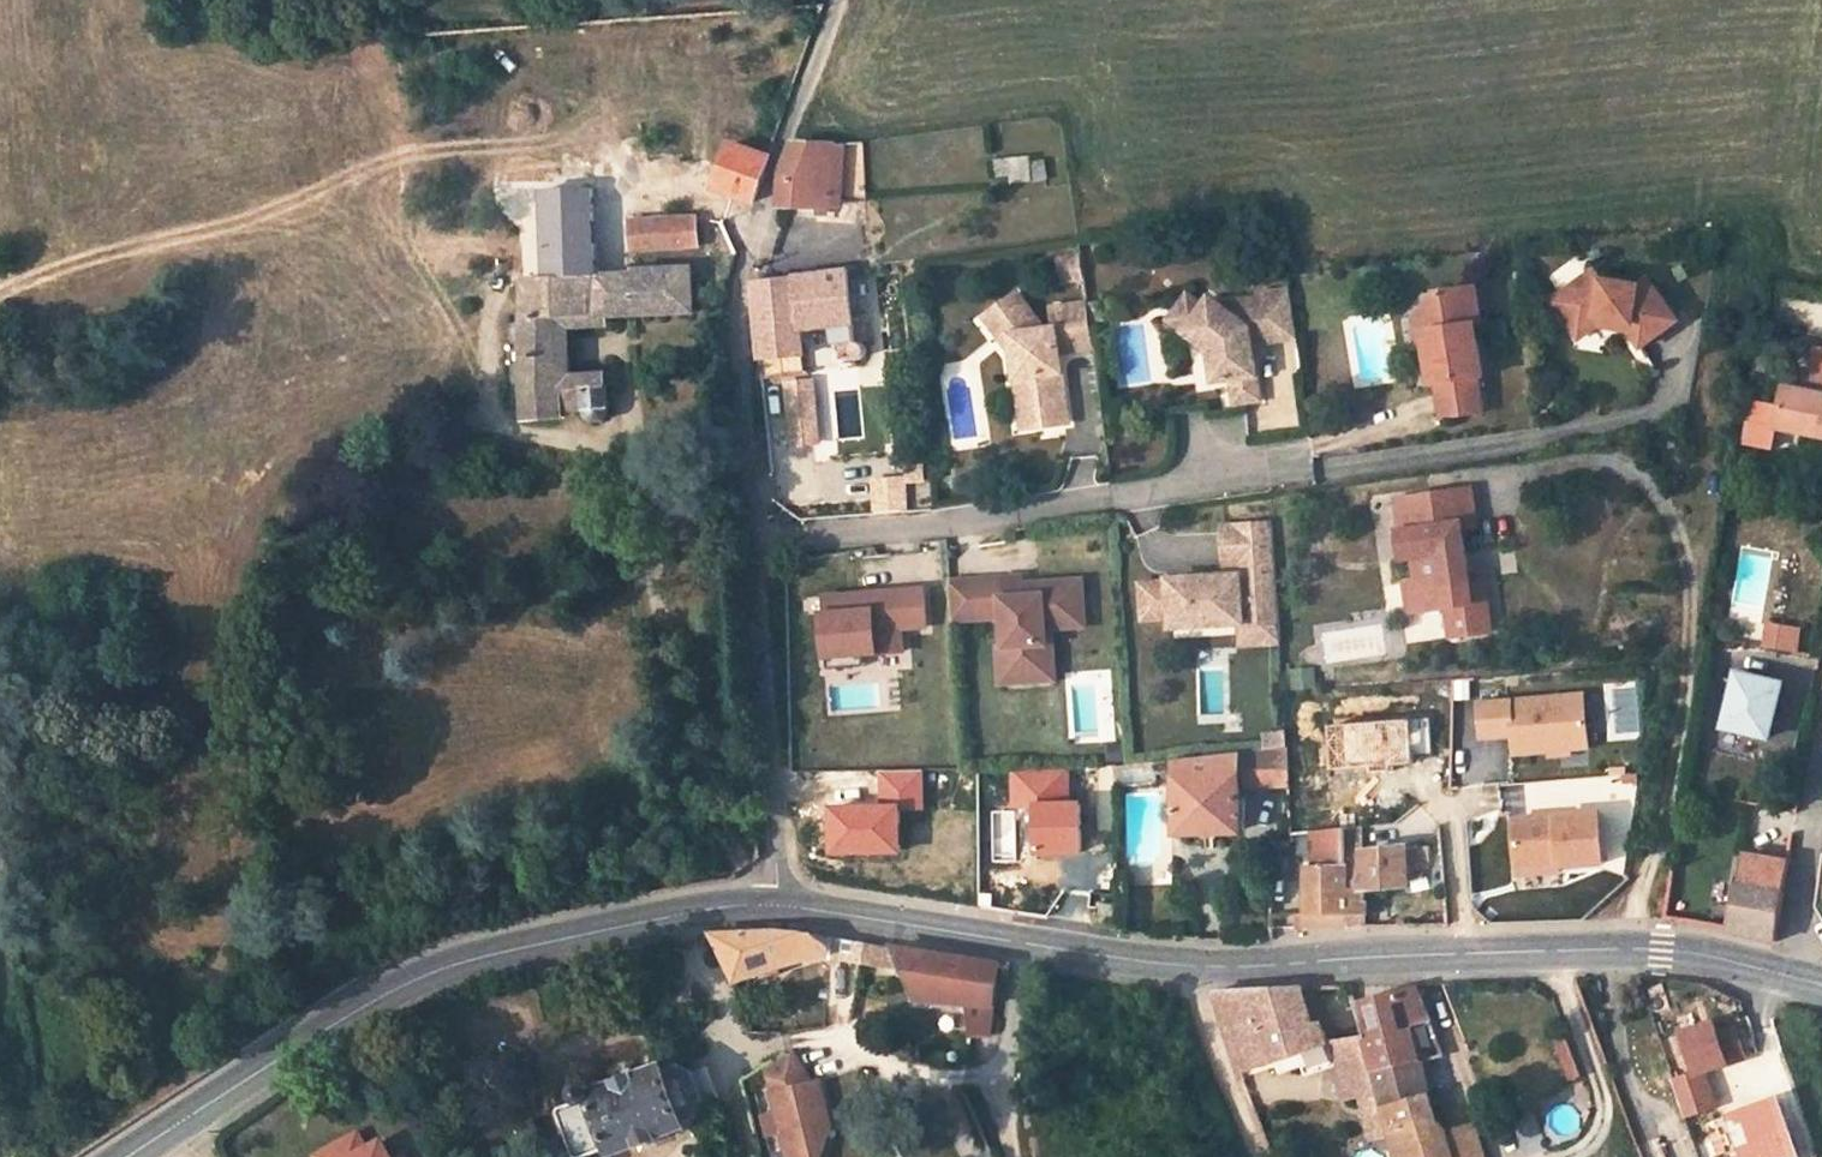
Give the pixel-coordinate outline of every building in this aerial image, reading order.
[(780,206),(833,208),(834,196),(867,198),(865,143),(843,145),(794,144),(781,177),(780,206)] [(770,157),(731,144),(716,188),(755,202),(770,157)] [(1032,181),(1029,157),(1010,159),(1012,174),(1013,183),(1032,181)] [(1010,159),(993,161),(995,176),(1012,174),(1010,159)] [(697,225),(725,224),(719,215),(696,217),(697,225)] [(696,217),(632,220),(633,249),(698,245),(697,225),(696,217)] [(607,266),(605,223),(563,225),(563,239),(560,277),(542,278),(524,278),(524,320),(525,379),(525,422),(558,421),(558,413),(583,411),(586,417),(589,419),(597,421),(600,420),(606,416),(611,409),(607,383),(571,386),(560,387),(559,327),(559,317),(599,315),(693,311),(692,267),(637,270),(637,273),(615,274),(614,266),(607,266)] [(543,240),(542,278),(560,277),(563,239),(543,240)] [(1083,283),(1080,261),(1059,263),(1062,286),(1083,283)] [(759,359),(803,354),(801,328),(799,310),(835,304),(837,324),(853,322),(847,269),(816,273),(817,275),(754,284),(753,286),(759,359)] [(1555,302),(1577,334),(1599,318),(1633,323),(1632,330),(1644,347),(1682,320),(1655,279),(1642,287),(1603,282),(1596,273),(1555,302)] [(1434,294),(1416,319),(1432,332),(1434,344),(1426,345),(1433,385),(1439,384),(1444,418),(1485,412),(1480,378),(1486,377),(1477,327),(1483,325),(1477,287),(1434,294)] [(1179,290),(1160,316),(1200,346),(1210,332),(1195,321),(1204,309),(1179,290)] [(1041,330),(1017,293),(985,317),(997,334),(1005,329),(1008,334),(1011,354),(1014,379),(1025,377),(1032,428),(1065,423),(1058,371),(1053,372),(1052,358),(1057,357),(1056,351),(1091,347),(1088,323),(1085,303),(1049,308),(1051,329),(1041,330)] [(1204,309),(1195,321),(1210,332),(1200,346),(1210,353),(1215,384),(1232,381),(1236,405),(1262,401),(1252,346),(1297,338),(1290,293),(1218,306),(1210,300),(1204,309)] [(1099,302),(1085,303),(1088,323),(1101,322),(1099,302)] [(801,328),(837,324),(835,304),(799,310),(801,328)] [(599,326),(599,315),(559,317),(559,327),(568,326),(599,326)] [(1577,334),(1581,339),(1600,326),(1632,330),(1633,323),(1599,318),(1577,334)] [(1432,332),(1416,319),(1420,346),(1426,345),(1434,344),(1432,332)] [(524,320),(504,320),(505,380),(525,379),(524,320)] [(837,324),(841,364),(855,362),(859,359),(861,357),(862,355),(862,350),(860,345),(856,342),(853,322),(837,324)] [(570,376),(568,326),(559,327),(560,387),(571,386),(570,376)] [(1005,329),(997,334),(1011,354),(1008,334),(1005,329)] [(1766,357),(1769,339),(1763,338),(1759,355),(1766,357)] [(1759,355),(1757,369),(1764,370),(1767,357),(1766,357),(1759,355)] [(1821,438),(1821,373),(1807,371),(1804,391),(1785,388),(1781,408),(1759,404),(1752,446),(1774,450),(1778,430),(1821,438)] [(606,373),(570,376),(571,386),(607,383),(606,373)] [(1025,377),(1014,379),(1019,430),(1032,428),(1025,377)] [(1751,403),(1744,444),(1752,446),(1759,404),(1751,403)] [(1473,490),(1399,501),(1403,533),(1400,534),(1405,561),(1416,559),(1420,582),(1424,612),(1449,609),(1453,633),(1459,638),(1494,633),(1491,612),(1476,613),(1472,585),(1464,530),(1479,528),(1473,490)] [(1275,525),(1225,528),(1228,565),(1238,565),(1239,576),(1188,579),(1188,582),(1170,583),(1143,585),(1145,619),(1172,617),(1173,627),(1241,623),(1243,623),(1242,609),(1279,606),(1275,525)] [(1085,628),(1083,581),(1042,583),(1043,595),(1024,596),(1023,577),(971,580),(973,619),(1003,618),(1005,648),(1019,647),(1021,683),(1055,681),(1052,629),(1085,628)] [(973,619),(971,580),(950,581),(953,620),(973,619)] [(1424,612),(1420,582),(1408,584),(1412,614),(1424,612)] [(1487,583),(1472,585),(1476,613),(1491,612),(1487,583)] [(856,594),(824,596),(825,613),(823,613),(825,657),(902,652),(901,630),(925,628),(923,590),(870,593),(871,599),(856,600),(856,594)] [(1281,642),(1279,606),(1242,609),(1243,623),(1241,623),(1243,645),(1281,642)] [(1772,626),(1768,649),(1796,655),(1800,631),(1772,626)] [(1021,683),(1019,647),(1005,648),(999,648),(1001,684),(1021,683)] [(1778,678),(1733,671),(1723,728),(1768,735),(1778,678)] [(1583,691),(1477,701),(1480,736),(1512,733),(1514,752),(1589,745),(1583,691)] [(1263,735),(1264,751),(1287,748),(1286,732),(1263,735)] [(1246,788),(1289,787),(1287,748),(1264,751),(1245,753),(1246,770),(1246,788)] [(1238,769),(1246,770),(1245,753),(1237,754),(1238,769)] [(1177,761),(1179,832),(1239,831),(1238,769),(1237,754),(1177,761)] [(1155,783),(1153,763),(1115,767),(1115,786),(1155,783)] [(1600,810),(1513,818),(1517,863),(1559,860),(1559,864),(1604,860),(1600,810)] [(1318,867),(1346,868),(1345,827),(1317,830),(1318,867)] [(1346,868),(1347,927),(1366,926),(1367,890),(1410,886),(1406,847),(1355,853),(1355,868),(1346,868)] [(1759,885),(1764,856),(1748,852),(1744,883),(1759,885)] [(1735,881),(1727,929),(1777,942),(1789,862),(1764,856),(1759,885),(1744,883),(1735,881)] [(1559,860),(1517,863),(1518,872),(1559,869),(1559,864),(1559,860)] [(1311,867),(1306,867),(1308,928),(1347,927),(1346,868),(1318,867),(1311,867)] [(1117,904),(1099,901),(1098,914),(1115,916),(1117,904)] [(715,937),(737,980),(826,955),(829,959),(903,971),(917,1000),(970,1005),(973,1032),(991,1035),(999,965),(822,937),(775,933),(715,937)] [(1216,992),(1243,1072),(1278,1059),(1283,1072),(1305,1064),(1327,1057),(1322,1043),(1329,1041),(1324,1021),(1316,1023),(1306,986),(1216,992)] [(1413,1029),(1431,1021),(1419,989),(1357,1005),(1364,1032),(1375,1071),(1418,1061),(1416,1047),(1413,1029)] [(1713,1019),(1677,1029),(1690,1071),(1705,1067),(1725,1061),(1713,1019)] [(1437,1038),(1431,1021),(1413,1029),(1416,1047),(1437,1038)] [(1364,1032),(1336,1039),(1340,1062),(1347,1094),(1361,1090),(1380,1085),(1375,1071),(1364,1032)] [(1340,1062),(1336,1039),(1329,1041),(1322,1043),(1327,1057),(1305,1064),(1308,1074),(1340,1062)] [(767,1068),(788,1156),(821,1156),(826,1142),(820,1121),(829,1119),(819,1081),(811,1083),(792,1052),(767,1068)] [(1420,1060),(1418,1061),(1375,1071),(1380,1085),(1386,1107),(1392,1130),(1399,1156),(1469,1156),(1484,1154),(1477,1127),(1448,1134),(1447,1128),(1436,1119),(1420,1060)] [(689,1128),(687,1123),(700,1118),(707,1102),(696,1071),(677,1065),(666,1069),(665,1065),(595,1090),(590,1088),(585,1089),(582,1090),(580,1095),(580,1098),(583,1103),(568,1108),(566,1114),(581,1156),(594,1156),(613,1150),(615,1155),(689,1128)] [(1705,1067),(1673,1079),(1688,1118),(1720,1106),(1705,1067)] [(1386,1107),(1380,1085),(1361,1090),(1366,1112),(1386,1107)] [(1778,1094),(1801,1156),(1820,1156),(1795,1088),(1778,1094)] [(1748,1156),(1797,1156),(1778,1103),(1754,1111),(1752,1106),(1732,1113),(1748,1156)] [(1392,1130),(1386,1107),(1366,1112),(1372,1136),(1392,1130)] [(831,1127),(829,1119),(820,1121),(826,1142),(831,1127)] [(383,1140),(368,1148),(360,1132),(347,1139),(356,1156),(393,1156),(383,1140)] [(883,1139),(889,1156),(904,1156),(897,1136),(896,1134),(883,1139)] [(326,1150),(330,1156),(356,1156),(347,1139),(326,1150)]
